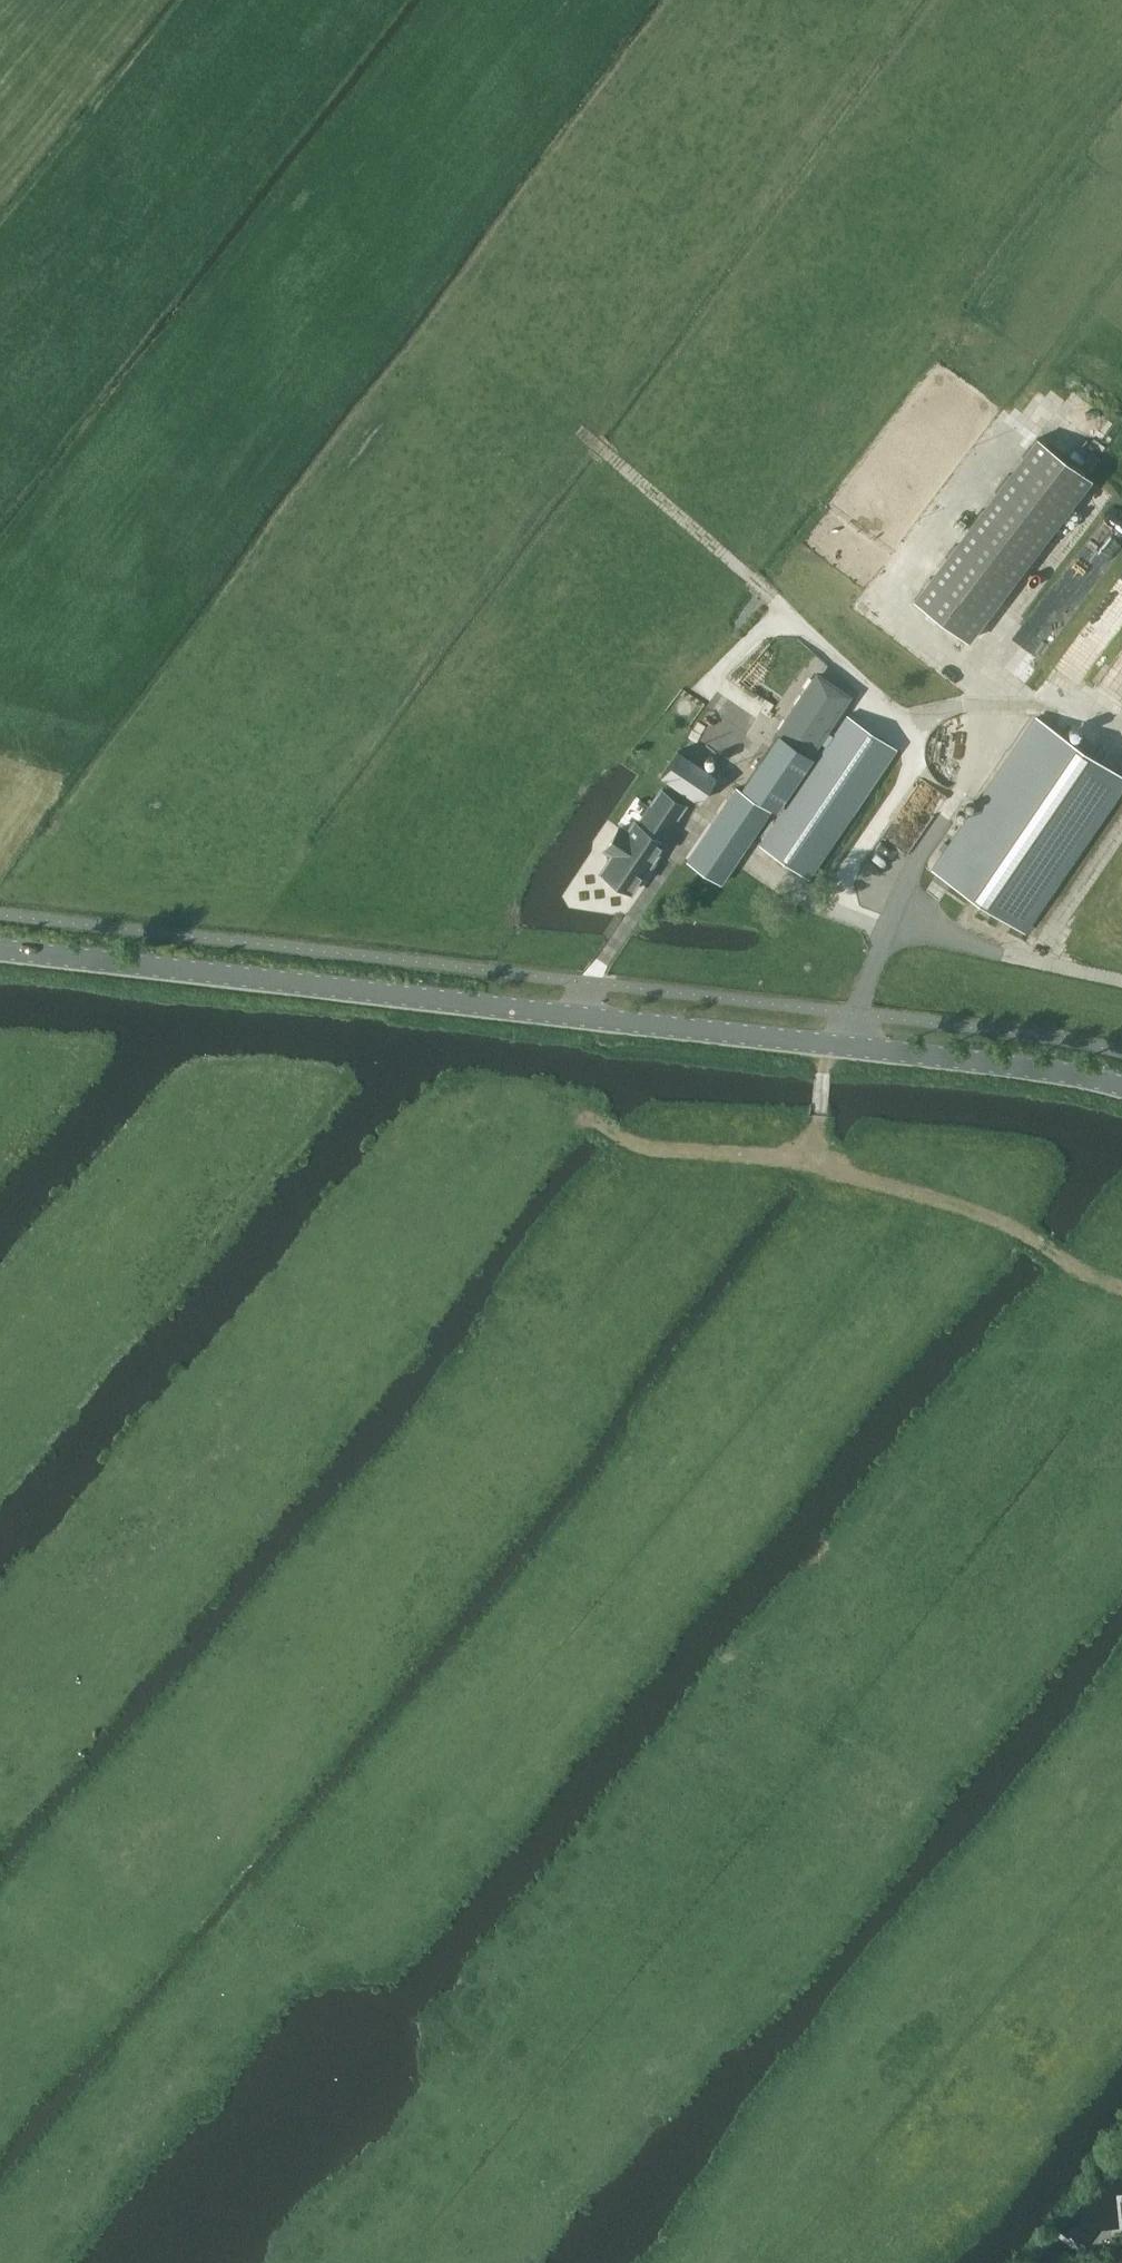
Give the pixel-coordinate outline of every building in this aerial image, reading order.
[(1037,437),(914,598),(969,639),(1092,478),(1037,437)] [(853,695),(818,671),(779,729),(815,753),(853,695)] [(810,875),(898,746),(849,713),(761,842),(810,875)] [(1121,786),(1121,773),(1039,716),(936,867),(1026,928),(1121,786)] [(779,808),(814,756),(781,733),(746,785),(779,808)] [(664,773),(702,799),(718,774),(680,749),(664,773)] [(770,809),(737,787),(688,859),(721,882),(770,809)] [(634,889),(666,841),(663,838),(686,804),(663,789),(640,823),(637,821),(631,830),(623,825),(608,847),(616,852),(604,869),(634,889)]
